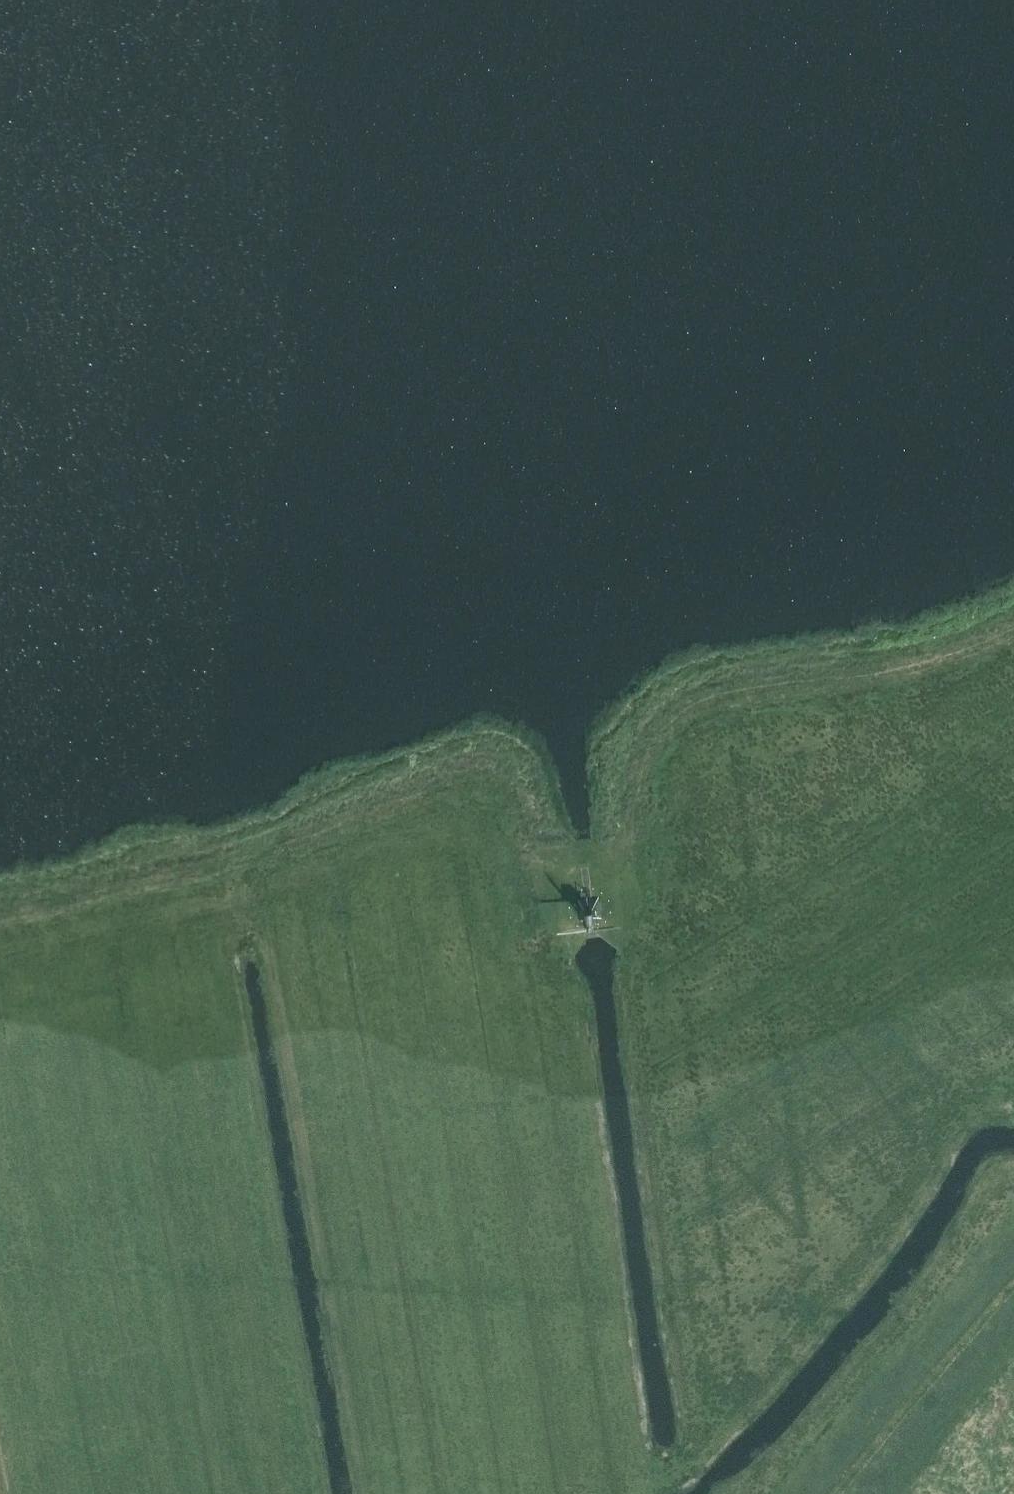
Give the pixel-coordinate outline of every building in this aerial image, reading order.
[(585,917),(599,914),(596,899),(582,902),(585,917)]
